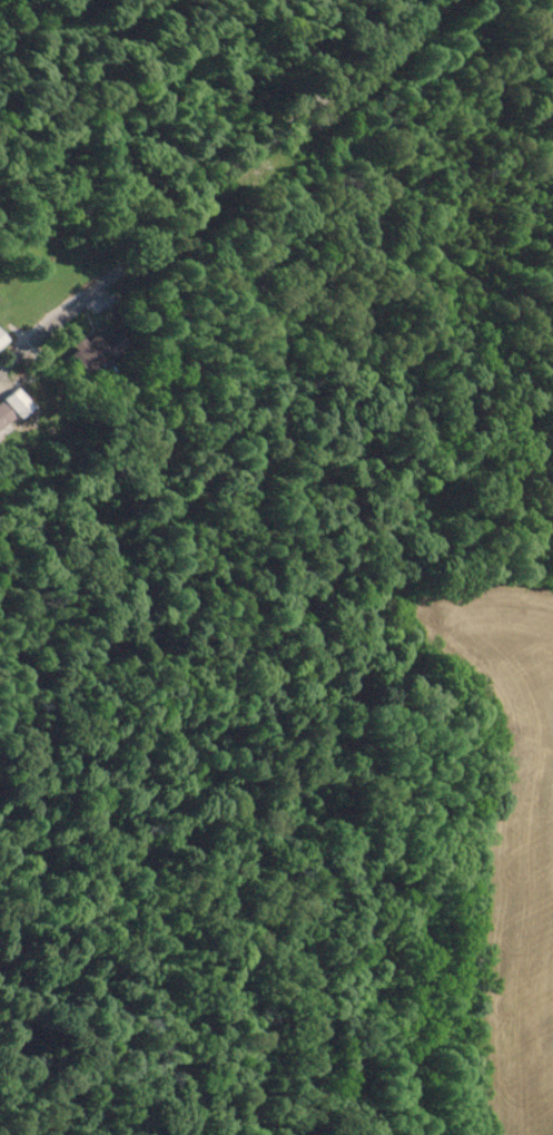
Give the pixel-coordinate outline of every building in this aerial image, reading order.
[(125,345),(112,323),(69,350),(82,372),(125,345)] [(29,405),(14,387),(0,398),(0,429),(29,405)]
